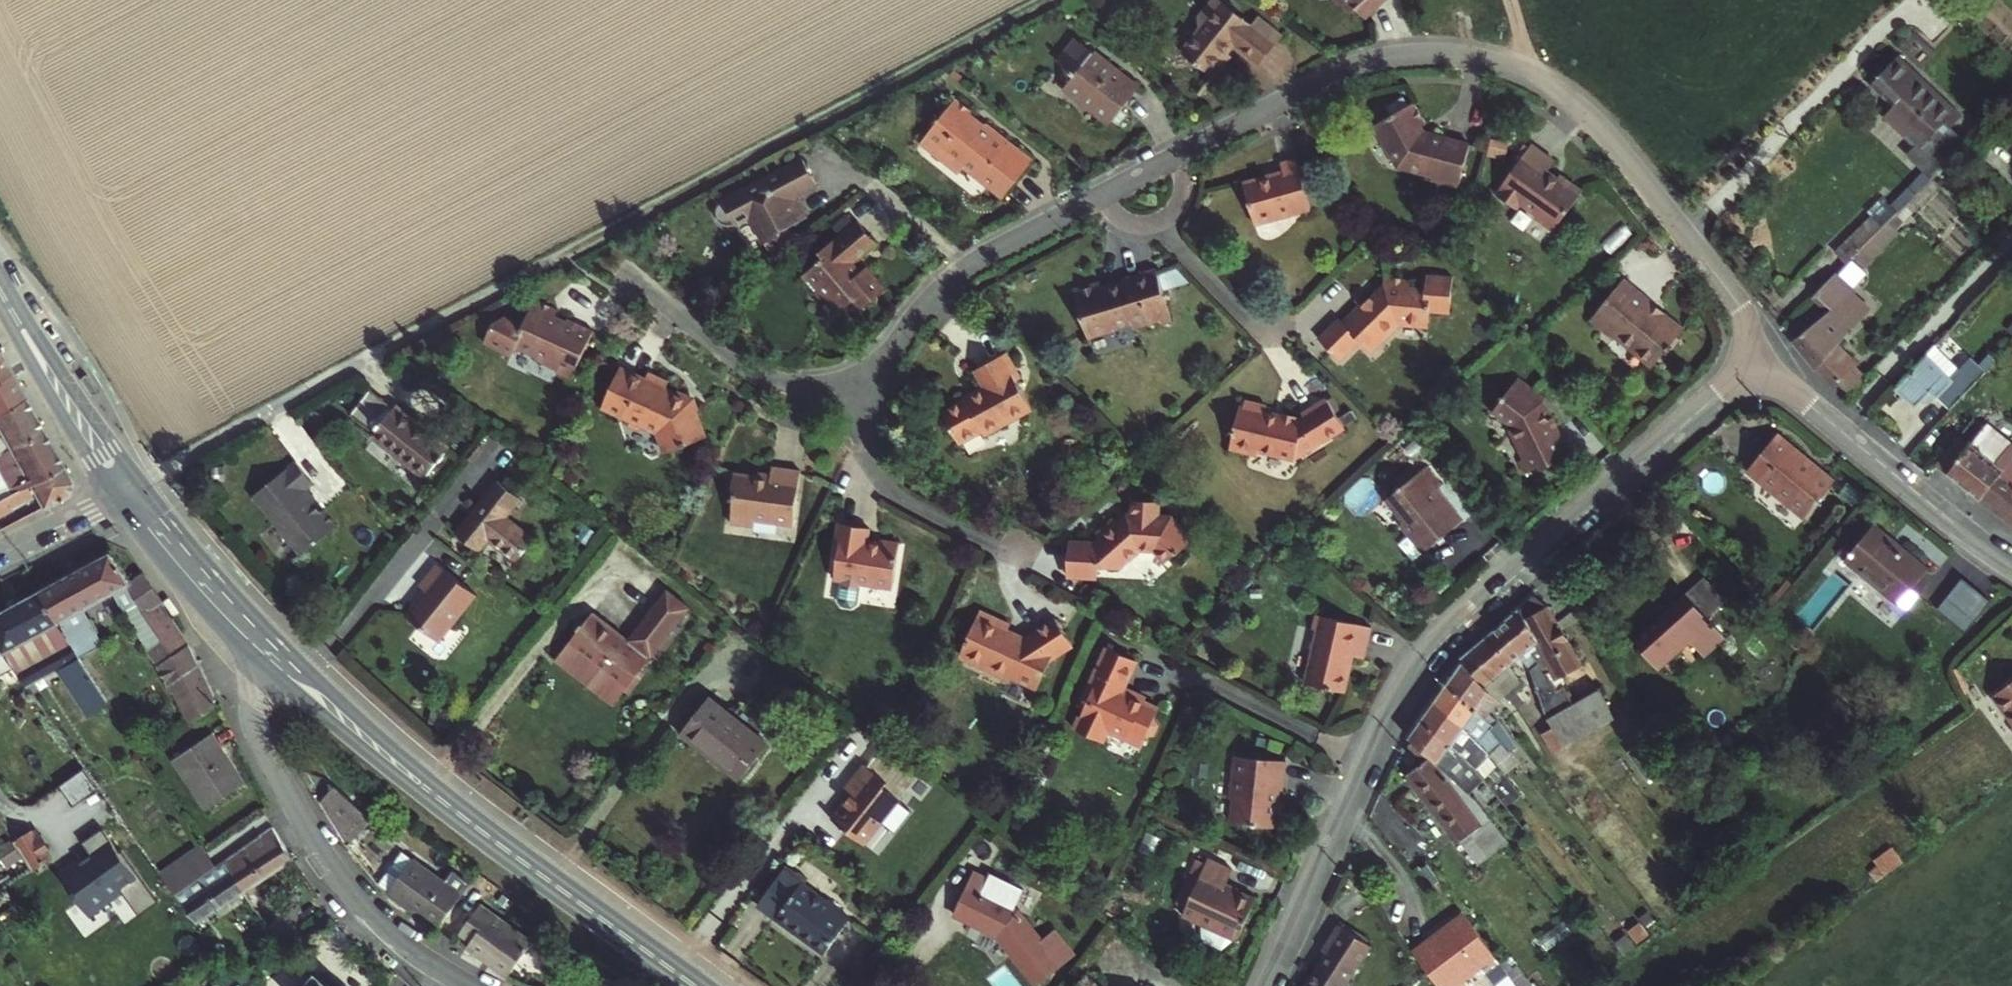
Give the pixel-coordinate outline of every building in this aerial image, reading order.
[(1250,25),(1218,0),(1212,0),(1196,20),(1197,27),(1199,29),(1182,51),(1212,75),(1230,52),(1227,50),(1231,46),(1257,67),(1279,38),(1255,19),(1250,25)] [(1337,5),(1341,5),(1348,13),(1353,9),(1360,18),(1382,0),(1333,0),(1337,5)] [(1139,86),(1104,58),(1099,60),(1090,53),(1093,49),(1079,38),(1074,38),(1059,57),(1061,64),(1072,73),(1065,82),(1069,92),(1105,120),(1110,118),(1119,125),(1129,114),(1121,108),(1139,86)] [(1897,54),(1873,81),(1885,92),(1880,97),(1895,110),(1889,117),(1894,122),(1929,82),(1897,54)] [(1868,87),(1880,97),(1885,92),(1873,81),(1868,87)] [(1929,82),(1894,122),(1926,150),(1921,155),(1934,168),(1940,174),(1970,143),(1955,128),(1966,115),(1929,82)] [(964,164),(1003,195),(1031,159),(985,122),(979,126),(968,118),(969,109),(955,98),(919,143),(957,173),(964,164)] [(1366,122),(1391,164),(1426,174),(1424,179),(1455,187),(1466,143),(1419,130),(1415,123),(1420,119),(1407,98),(1366,122)] [(1528,140),(1494,191),(1517,206),(1522,198),(1538,209),(1536,213),(1555,225),(1582,184),(1558,169),(1555,173),(1544,166),(1551,155),(1528,140)] [(736,192),(762,242),(781,232),(779,230),(790,224),(786,216),(801,208),(793,193),(815,182),(802,157),(736,192)] [(1279,173),(1239,184),(1250,223),(1306,207),(1293,159),(1277,164),(1279,173)] [(1934,168),(1893,209),(1900,215),(1940,174),(1934,168)] [(1867,217),(1872,222),(1883,232),(1900,215),(1893,209),(1884,200),(1867,217)] [(841,308),(854,298),(858,294),(867,304),(888,286),(869,264),(861,271),(852,261),(879,238),(860,215),(820,249),(825,255),(802,274),(822,298),(828,293),(841,308)] [(1847,268),(1883,232),(1872,222),(1837,258),(1847,268)] [(1379,335),(1396,317),(1417,317),(1417,305),(1422,304),(1422,299),(1443,299),(1443,267),(1416,266),(1416,279),(1401,278),(1401,273),(1373,272),(1374,281),(1375,288),(1364,299),(1361,296),(1336,322),(1331,317),(1311,336),(1332,358),(1353,338),(1360,346),(1375,331),(1379,335)] [(1130,328),(1155,320),(1169,316),(1154,267),(1124,276),(1125,280),(1099,288),(1097,283),(1069,291),(1084,338),(1110,330),(1109,327),(1128,321),(1130,328)] [(1842,273),(1817,300),(1829,310),(1798,345),(1842,388),(1861,367),(1840,348),(1873,311),(1854,294),(1859,289),(1842,273)] [(1360,295),(1361,296),(1364,299),(1375,288),(1374,281),(1360,295)] [(1639,310),(1645,303),(1619,281),(1581,325),(1593,335),(1597,330),(1644,371),(1650,365),(1653,368),(1665,353),(1661,350),(1672,338),(1674,335),(1655,318),(1652,322),(1639,310)] [(858,294),(854,298),(862,308),(867,304),(858,294)] [(552,308),(530,298),(518,324),(500,316),(489,321),(480,342),(508,354),(512,345),(546,360),(545,363),(556,369),(555,372),(568,378),(590,330),(563,318),(562,321),(549,315),(552,308)] [(1678,331),(1645,303),(1639,310),(1652,322),(1655,318),(1674,335),(1678,331)] [(1170,320),(1169,316),(1155,320),(1157,324),(1170,320)] [(1677,340),(1681,344),(1691,332),(1688,328),(1677,340)] [(1364,350),(1379,335),(1375,331),(1360,346),(1364,350)] [(1022,400),(1009,374),(1007,368),(1012,365),(1003,346),(970,362),(977,378),(971,380),(973,384),(933,403),(948,433),(970,423),(973,429),(992,420),(993,415),(1005,409),(1011,411),(1021,406),(1022,400)] [(1936,356),(1905,389),(1931,411),(1945,395),(1965,413),(1981,395),(1936,356)] [(1015,371),(1012,365),(1007,368),(1009,374),(1015,371)] [(634,427),(641,425),(655,431),(664,453),(704,437),(688,399),(663,388),(665,382),(644,372),(642,378),(617,367),(599,406),(625,418),(627,424),(634,427)] [(1853,398),(1872,378),(1861,367),(1842,388),(1853,398)] [(21,398),(7,372),(0,378),(0,410),(21,398)] [(1509,429),(1505,434),(1512,448),(1519,448),(1516,454),(1520,464),(1519,464),(1525,477),(1541,470),(1545,471),(1570,459),(1551,421),(1547,423),(1538,406),(1543,400),(1516,379),(1489,414),(1509,429)] [(373,393),(353,419),(376,438),(375,440),(428,481),(453,450),(399,408),(397,411),(373,393)] [(39,431),(21,398),(0,410),(0,454),(39,431)] [(1249,452),(1287,461),(1339,432),(1322,401),(1292,418),(1293,420),(1286,424),(1282,423),(1283,418),(1270,415),(1269,420),(1253,416),(1255,407),(1235,402),(1233,409),(1230,408),(1219,450),(1248,457),(1249,452)] [(58,466),(39,431),(0,454),(0,497),(58,466)] [(1748,471),(1807,517),(1832,485),(1820,475),(1817,478),(1805,469),(1811,461),(1777,434),(1748,471)] [(2011,467),(2011,455),(1986,434),(1970,454),(2004,478),(2011,467)] [(1937,471),(1950,480),(1970,454),(1957,445),(1937,471)] [(290,453),(247,487),(296,546),(331,517),(317,500),(313,504),(306,496),(306,488),(300,480),(307,474),(290,453)] [(1983,503),(2004,478),(1970,454),(1950,480),(1983,503)] [(1836,481),(1811,461),(1805,469),(1817,478),(1820,475),(1832,485),(1836,481)] [(1522,479),(1525,477),(1519,464),(1515,466),(1522,479)] [(11,523),(5,513),(29,498),(37,509),(60,497),(67,481),(58,466),(0,497),(0,528),(11,523)] [(779,477),(742,470),(739,490),(744,490),(742,503),(738,522),(761,526),(762,518),(801,526),(811,471),(781,466),(779,477)] [(1385,498),(1403,519),(1404,527),(1425,551),(1461,522),(1443,500),(1440,502),(1432,492),(1438,487),(1422,468),(1385,498)] [(2004,478),(1983,503),(2011,523),(2011,484),(2004,478)] [(495,542),(523,564),(540,543),(512,521),(526,503),(505,486),(463,539),(484,556),(495,542)] [(1095,568),(1116,569),(1125,561),(1127,562),(1138,552),(1135,549),(1155,549),(1166,562),(1177,552),(1178,554),(1192,542),(1171,519),(1156,519),(1156,504),(1130,503),(1130,519),(1125,518),(1116,527),(1110,520),(1094,535),(1099,541),(1092,547),(1089,544),(1066,544),(1065,578),(1094,579),(1095,568)] [(861,584),(892,589),(901,544),(883,541),(882,547),(868,545),(871,529),(841,524),(835,559),(838,559),(835,579),(843,580),(842,584),(860,588),(861,584)] [(1931,568),(1875,527),(1849,563),(1912,610),(1925,593),(1916,587),(1931,568)] [(65,568),(64,581),(74,596),(68,600),(77,616),(83,613),(123,588),(114,574),(114,568),(110,568),(105,558),(75,574),(65,568)] [(483,601),(445,569),(427,591),(433,596),(412,620),(444,647),(483,601)] [(1709,657),(1729,641),(1713,621),(1733,606),(1712,580),(1640,636),(1664,666),(1696,641),(1709,657)] [(64,581),(36,596),(75,661),(102,647),(83,613),(77,616),(68,600),(74,596),(64,581)] [(134,582),(123,588),(156,646),(141,654),(160,689),(164,687),(186,727),(209,713),(206,707),(209,705),(173,639),(134,582)] [(0,615),(0,657),(11,677),(23,693),(54,675),(81,724),(106,709),(75,661),(36,596),(16,606),(13,600),(6,597),(1,600),(2,607),(5,612),(0,615)] [(1537,650),(1525,625),(1518,610),(1484,637),(1506,667),(1516,661),(1527,675),(1536,667),(1528,659),(1537,650)] [(1550,612),(1525,625),(1537,650),(1528,659),(1536,667),(1527,675),(1545,727),(1565,713),(1567,708),(1563,698),(1558,697),(1557,695),(1559,689),(1557,684),(1578,674),(1550,612)] [(980,614),(962,656),(989,667),(990,675),(1007,682),(1013,679),(1037,689),(1049,664),(1072,649),(1053,622),(1022,644),(1007,637),(1011,628),(980,614)] [(594,629),(573,654),(630,699),(675,641),(652,624),(634,647),(598,619),(593,625),(594,629)] [(1319,634),(1309,687),(1351,694),(1357,659),(1369,661),(1375,629),(1322,619),(1319,634)] [(1500,672),(1506,667),(1484,637),(1457,658),(1456,661),(1485,703),(1492,698),(1498,706),(1500,704),(1507,714),(1514,708),(1508,700),(1512,696),(1507,691),(1512,687),(1500,672)] [(1109,732),(1130,741),(1134,732),(1148,739),(1150,735),(1155,733),(1157,729),(1154,724),(1159,714),(1145,707),(1147,702),(1136,697),(1133,702),(1122,697),(1124,692),(1137,664),(1108,651),(1086,698),(1090,700),(1085,711),(1076,731),(1104,744),(1109,732)] [(960,660),(990,675),(989,667),(962,656),(960,660)] [(1456,661),(1443,682),(1483,736),(1486,733),(1479,724),(1489,709),(1485,703),(1456,661)] [(1483,736),(1443,682),(1432,700),(1464,747),(1465,747),(1473,735),(1479,742),(1483,736)] [(1998,696),(2011,712),(2011,685),(1998,696)] [(1517,692),(1512,687),(1507,691),(1512,696),(1517,692)] [(1133,702),(1136,697),(1124,692),(1122,697),(1133,702)] [(1589,696),(1572,708),(1590,731),(1606,721),(1589,696)] [(1081,709),(1085,711),(1090,700),(1086,698),(1081,709)] [(1464,747),(1432,700),(1420,719),(1459,772),(1464,767),(1457,758),(1465,747),(1464,747)] [(716,704),(687,739),(747,786),(775,750),(716,704)] [(1550,758),(1558,752),(1583,735),(1590,731),(1572,708),(1565,713),(1545,727),(1549,733),(1541,737),(1538,740),(1537,741),(1550,758)] [(1478,792),(1459,772),(1420,719),(1410,737),(1422,751),(1429,759),(1450,784),(1466,802),(1478,792)] [(1144,748),(1148,739),(1134,732),(1130,741),(1144,748)] [(167,764),(201,812),(238,785),(204,738),(167,764)] [(1285,762),(1232,756),(1229,781),(1235,786),(1233,800),(1231,823),(1252,825),(1254,827),(1282,830),(1285,805),(1276,804),(1278,791),(1282,791),(1285,762)] [(1508,849),(1466,802),(1450,784),(1429,759),(1410,774),(1484,868),(1508,849)] [(851,835),(869,849),(904,803),(889,791),(892,786),(869,768),(850,792),(858,798),(837,824),(845,830),(843,833),(849,837),(851,835)] [(95,793),(80,773),(56,791),(71,811),(95,793)] [(319,802),(348,847),(371,815),(331,785),(319,802)] [(19,837),(37,866),(60,852),(42,824),(19,837)] [(114,857),(99,833),(78,845),(86,859),(73,867),(71,864),(55,874),(57,877),(54,879),(77,916),(113,895),(130,923),(151,910),(117,856),(114,857)] [(286,864),(265,834),(232,857),(217,868),(219,870),(239,897),(286,864)] [(385,877),(395,885),(420,851),(410,844),(385,877)] [(196,849),(153,877),(169,900),(178,894),(210,872),(200,856),(196,849)] [(468,888),(420,851),(395,885),(394,887),(442,923),(449,914),(468,888)] [(1231,940),(1234,941),(1253,901),(1224,888),(1232,872),(1208,861),(1182,917),(1201,926),(1200,943),(1219,951),(1231,940)] [(193,928),(235,899),(239,897),(219,870),(217,868),(210,872),(178,894),(169,900),(176,910),(179,908),(193,928)] [(789,873),(764,908),(829,959),(856,922),(789,873)] [(1071,965),(1078,959),(1077,957),(1058,934),(1044,944),(1021,917),(987,899),(992,886),(978,880),(958,922),(1005,945),(1037,985),(1046,985),(1071,965)] [(470,885),(468,888),(449,914),(465,926),(487,897),(470,885)] [(476,934),(471,940),(512,970),(538,935),(487,897),(465,926),(476,934)] [(249,902),(241,908),(246,914),(253,909),(249,902)] [(1412,952),(1425,970),(1437,985),(1463,985),(1461,983),(1480,968),(1494,985),(1516,985),(1461,915),(1412,952)] [(1309,985),(1341,985),(1366,948),(1338,930),(1322,955),(1327,958),(1309,985)] [(245,982),(232,969),(214,985),(241,985),(245,982)]
